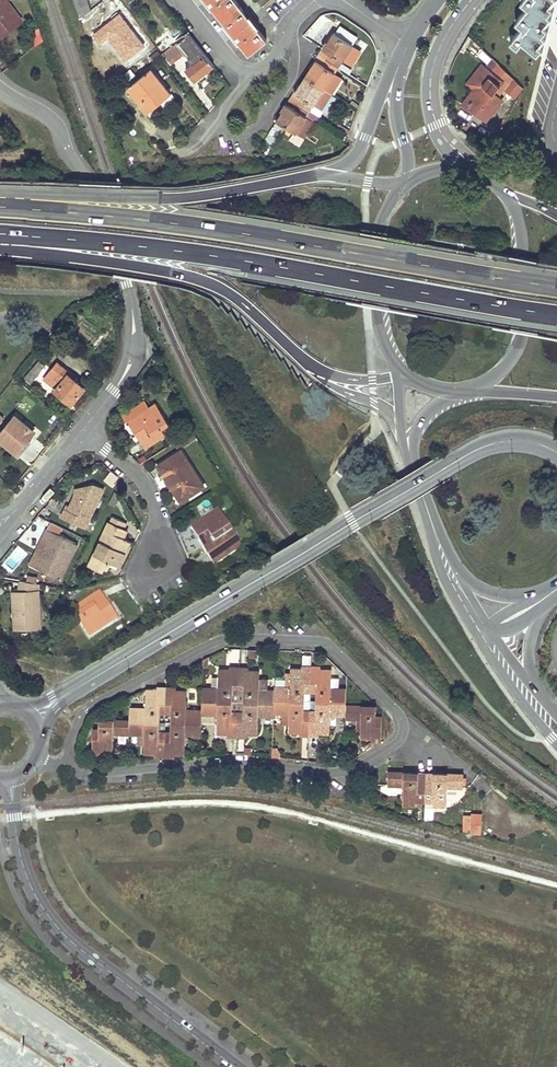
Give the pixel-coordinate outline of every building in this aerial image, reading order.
[(21,20),(5,0),(0,0),(0,36),(21,20)] [(90,10),(88,2),(86,0),(73,0),(79,18),(90,10)] [(213,7),(241,44),(249,54),(266,40),(257,29),(259,27),(245,10),(243,12),(234,0),(207,0),(213,7)] [(543,40),(546,36),(543,34),(548,28),(545,25),(551,16),(548,14),(554,8),(550,5),(554,0),(524,0),(522,2),(529,7),(517,21),(523,27),(511,42),(518,47),(523,41),(538,54),(543,48),(539,44),(543,40)] [(41,40),(37,28),(28,35),(35,45),(41,40)] [(186,38),(184,40),(181,42),(189,52),(196,62),(186,70),(195,81),(214,66),(187,32),(184,35),(186,38)] [(329,54),(325,59),(338,68),(343,60),(352,46),(333,33),(323,50),(329,54)] [(143,48),(135,36),(130,41),(139,52),(143,48)] [(128,42),(127,40),(126,38),(114,48),(118,52),(126,62),(139,52),(130,41),(128,42)] [(189,52),(181,42),(174,47),(181,57),(189,52)] [(351,66),(360,51),(352,46),(343,60),(351,66)] [(163,55),(167,60),(170,65),(181,57),(174,47),(163,55)] [(485,64),(491,59),(482,49),(477,54),(485,64)] [(110,75),(126,62),(118,52),(103,64),(110,75)] [(305,77),(304,77),(331,95),(341,79),(334,74),(338,68),(325,59),(322,65),(315,61),(312,66),(305,77)] [(473,114),(474,113),(475,112),(486,121),(502,101),(497,97),(513,78),(499,66),(493,60),(487,68),(477,81),(483,86),(477,93),(465,108),(473,114)] [(477,93),(483,86),(477,81),(487,68),(483,64),(467,84),(477,93)] [(139,78),(160,103),(164,107),(174,99),(150,69),(139,78)] [(331,95),(304,77),(294,93),(301,97),(297,103),(310,112),(318,117),(322,110),(331,95)] [(148,112),(160,103),(139,78),(128,87),(138,100),(148,112)] [(318,117),(310,112),(297,103),(293,109),(287,105),(276,121),(280,124),(286,128),(294,133),(303,139),(318,117)] [(265,147),(271,150),(286,128),(280,124),(265,147)] [(303,139),(294,133),(290,139),(299,145),(303,139)] [(262,144),(253,158),(266,158),(271,150),(265,147),(262,144)] [(320,157),(331,154),(329,147),(318,150),(320,157)] [(25,377),(28,380),(31,383),(45,366),(39,361),(25,377)] [(71,403),(78,396),(84,388),(69,375),(71,374),(58,363),(44,378),(56,388),(55,389),(71,403)] [(123,415),(127,421),(148,409),(143,402),(123,415)] [(145,449),(155,442),(165,435),(161,428),(168,424),(156,404),(148,409),(127,421),(145,449)] [(14,415),(0,431),(0,440),(16,454),(34,432),(14,415)] [(189,443),(187,440),(186,437),(180,440),(183,446),(189,443)] [(182,451),(170,458),(158,466),(180,501),(204,487),(182,451)] [(104,489),(94,485),(78,489),(80,496),(74,497),(68,511),(65,510),(61,519),(85,530),(104,489)] [(109,504),(112,506),(114,507),(118,500),(114,492),(109,504)] [(228,542),(232,539),(236,537),(219,511),(190,529),(207,555),(228,542)] [(113,562),(114,561),(116,560),(117,564),(119,565),(130,540),(123,538),(126,531),(121,528),(124,521),(113,516),(110,522),(109,522),(90,564),(102,570),(103,567),(106,569),(110,561),(113,562)] [(78,544),(47,529),(42,537),(47,539),(37,560),(43,563),(40,570),(60,579),(78,544)] [(232,539),(228,542),(234,551),(242,546),(236,537),(232,539)] [(228,542),(207,555),(214,565),(234,551),(228,542)] [(43,563),(37,560),(34,567),(40,570),(43,563)] [(38,629),(37,584),(21,580),(18,591),(12,591),(12,612),(13,612),(14,629),(38,629)] [(116,619),(108,606),(99,592),(71,611),(88,637),(116,619)] [(305,691),(310,691),(311,670),(291,669),(291,674),(290,681),(286,681),(286,688),(274,687),(274,691),(274,700),(304,701),(305,691)] [(232,693),(238,693),(239,671),(218,670),(218,678),(217,689),(211,688),(201,688),(201,701),(231,702),(232,693)] [(316,691),(315,701),(346,702),(346,689),(338,689),(330,689),(330,678),(331,671),(311,670),(310,691),(316,691)] [(273,704),(274,700),(274,691),(258,690),(259,671),(239,671),(238,693),(243,693),(243,702),(273,704)] [(338,678),(330,678),(330,689),(338,689),(338,678)] [(129,721),(159,722),(159,713),(166,713),(166,691),(145,691),(144,709),(130,708),(129,721)] [(186,691),(166,691),(166,713),(171,713),(170,722),(201,723),(201,714),(201,711),(185,710),(186,691)] [(274,700),(273,704),(273,713),(283,713),(284,713),(289,713),(289,724),(288,732),(309,732),(310,711),(304,710),(304,701),(274,700)] [(231,702),(201,701),(201,711),(201,714),(217,714),(216,732),(237,733),(237,712),(231,711),(231,702)] [(310,706),(310,711),(309,732),(318,733),(329,733),(329,728),(329,714),(335,714),(346,715),(346,705),(346,702),(315,701),(313,701),(310,701),(310,706)] [(238,702),(237,712),(237,733),(257,734),(257,716),(273,716),(273,713),(273,704),(243,702),(238,702)] [(376,707),(346,705),(346,715),(346,718),(357,719),(361,719),(360,722),(360,725),(357,725),(356,732),(361,732),(360,737),(381,738),(382,717),(375,717),(376,707)] [(113,734),(129,734),(129,721),(98,720),(98,730),(92,730),(92,751),(112,752),(113,734)] [(157,753),(164,754),(165,731),(165,729),(159,728),(159,722),(129,721),(129,734),(144,735),(143,753),(157,753)] [(200,736),(201,723),(170,722),(170,732),(168,731),(165,731),(164,754),(175,754),(183,754),(184,754),(185,736),(200,736)] [(318,747),(318,733),(309,732),(309,747),(318,747)] [(373,745),(373,743),(373,741),(362,749),(363,751),(373,745)] [(404,772),(388,772),(387,785),(403,786),(402,804),(416,805),(416,801),(421,801),(425,801),(425,784),(425,773),(404,772)] [(433,784),(425,784),(425,801),(425,806),(433,807),(433,806),(440,806),(447,806),(447,787),(463,788),(463,774),(441,774),(434,773),(433,784)] [(425,784),(433,784),(434,773),(425,773),(425,784)] [(470,817),(470,827),(465,826),(464,830),(481,834),(481,817),(470,817)]
